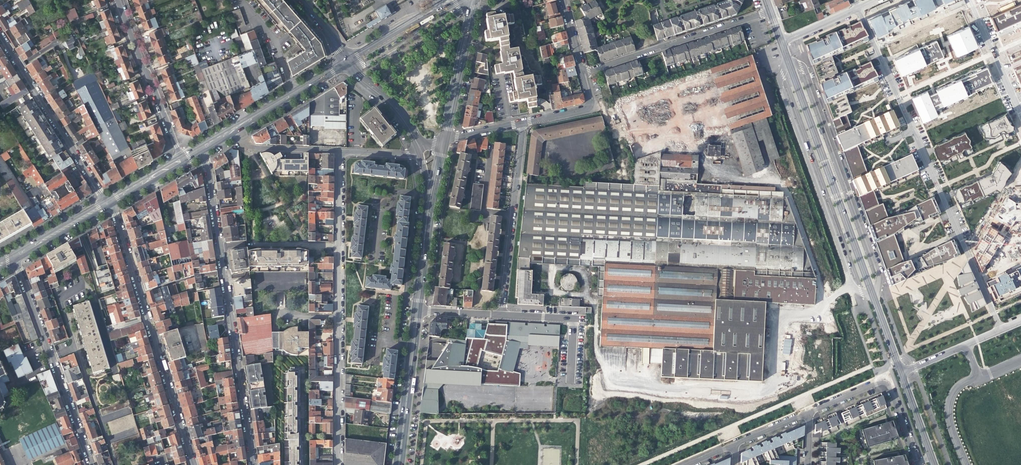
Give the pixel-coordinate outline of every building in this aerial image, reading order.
[(26,7),(31,4),(29,0),(24,0),(23,0),(17,4),(18,7),(21,11),(26,7)] [(296,74),(315,63),(320,60),(327,56),(326,54),(322,41),(319,37),(318,38),(314,34),(315,33),(290,5),(289,6),(284,0),(256,0),(259,3),(257,5),(261,9),(263,7),(272,18),(271,20),(279,28),(281,26),(286,31),(287,30),(292,35),(291,37),(297,44),(290,51),(293,56),(286,60),(292,74),(292,76),(296,74)] [(727,1),(716,4),(700,9),(678,16),(669,19),(674,34),(736,14),(743,0),(727,0),(727,1)] [(814,8),(811,0),(805,0),(805,2),(808,8),(803,9),(804,12),(814,8)] [(829,1),(825,3),(827,9),(830,8),(830,9),(837,5),(848,0),(832,0),(831,0),(829,1)] [(849,3),(848,0),(837,5),(830,9),(831,10),(830,11),(830,12),(831,14),(850,5),(849,3)] [(876,36),(888,31),(887,29),(946,2),(950,11),(965,4),(963,0),(910,0),(868,19),(876,36)] [(0,6),(0,15),(6,11),(3,7),(4,6),(8,4),(8,3),(9,2),(9,1),(0,6)] [(594,16),(601,12),(594,1),(590,4),(587,5),(594,16)] [(137,10),(138,14),(147,11),(146,9),(143,3),(135,6),(136,6),(135,8),(136,9),(137,10)] [(26,7),(30,15),(35,12),(31,4),(26,7)] [(395,12),(389,4),(386,6),(391,15),(395,12)] [(990,17),(996,31),(1020,20),(1020,4),(990,17)] [(375,12),(378,17),(381,21),(391,15),(386,6),(386,5),(375,12)] [(556,10),(555,5),(546,7),(550,21),(561,18),(560,14),(557,15),(556,10)] [(594,16),(587,5),(584,7),(580,9),(585,17),(584,20),(589,20),(594,16)] [(261,9),(271,20),(272,18),(263,7),(261,9)] [(12,11),(10,8),(6,11),(0,15),(0,24),(6,20),(4,17),(12,11)] [(77,18),(73,8),(68,10),(65,11),(67,16),(70,21),(77,18)] [(153,8),(147,11),(138,14),(139,15),(140,18),(139,19),(140,21),(141,21),(149,18),(148,15),(155,13),(153,8)] [(100,12),(103,20),(111,17),(111,16),(112,15),(111,13),(110,12),(108,9),(100,12)] [(238,28),(245,25),(241,13),(239,9),(232,12),(238,28)] [(196,22),(199,21),(198,19),(201,18),(199,10),(195,12),(193,13),(196,22)] [(787,11),(779,14),(781,20),(789,17),(787,11)] [(819,20),(828,17),(827,14),(824,15),(822,12),(817,14),(819,20)] [(84,15),(78,18),(77,18),(70,21),(71,25),(93,17),(92,13),(85,16),(84,15)] [(500,41),(501,44),(508,43),(507,39),(509,39),(506,26),(514,24),(513,16),(505,18),(505,17),(496,18),(495,14),(486,16),(487,20),(488,26),(489,33),(485,34),(487,42),(491,41),(491,42),(500,41)] [(15,20),(9,24),(6,20),(0,24),(1,26),(4,31),(7,29),(9,27),(20,21),(22,20),(20,17),(15,20)] [(106,27),(114,24),(113,21),(113,20),(113,19),(113,17),(111,17),(103,20),(105,23),(106,27)] [(154,17),(149,18),(141,21),(142,22),(141,23),(142,25),(143,25),(143,27),(144,29),(152,26),(153,26),(157,24),(154,17)] [(378,17),(370,22),(366,24),(368,29),(381,21),(378,17)] [(551,30),(563,27),(563,23),(561,18),(550,21),(549,21),(551,30)] [(671,35),(674,34),(669,19),(666,20),(663,21),(668,36),(671,35)] [(577,30),(590,26),(589,20),(584,20),(575,22),(576,25),(577,30)] [(15,36),(21,45),(27,41),(29,40),(30,39),(22,28),(24,27),(20,21),(9,27),(15,36)] [(668,37),(668,36),(663,21),(662,22),(659,22),(664,37),(664,38),(666,39),(668,39),(668,37)] [(661,38),(664,37),(659,22),(656,23),(652,24),(655,33),(657,39),(661,38)] [(851,113),(845,96),(878,82),(869,63),(838,77),(831,58),(867,42),(859,23),(850,27),(819,41),(805,47),(832,121),(846,115),(851,113)] [(107,30),(109,35),(117,32),(118,31),(117,29),(116,28),(114,24),(106,27),(107,30)] [(580,38),(593,35),(590,26),(577,30),(578,33),(580,38)] [(733,30),(738,45),(741,44),(741,42),(745,41),(740,27),(736,28),(733,30)] [(977,47),(968,27),(947,36),(956,55),(977,47)] [(85,54),(83,50),(81,46),(80,44),(78,39),(78,38),(75,33),(74,31),(73,29),(73,28),(67,31),(70,38),(70,40),(66,42),(65,43),(64,44),(63,45),(66,47),(68,46),(69,50),(77,47),(78,48),(78,50),(77,51),(78,53),(77,54),(76,56),(77,58),(78,57),(79,58),(80,59),(81,59),(82,58),(83,57),(83,56),(82,55),(85,54)] [(152,41),(160,38),(165,36),(162,28),(149,33),(150,36),(150,38),(150,40),(152,41)] [(235,28),(229,31),(231,39),(235,38),(238,36),(235,28)] [(247,32),(260,68),(267,65),(260,44),(255,30),(247,32)] [(735,46),(738,45),(733,30),(729,31),(725,32),(729,46),(733,44),(735,46)] [(118,33),(117,32),(109,35),(111,39),(107,40),(109,44),(113,43),(120,40),(119,37),(119,36),(119,35),(119,33),(118,33)] [(253,50),(247,32),(241,34),(248,52),(253,50)] [(553,41),(553,43),(554,45),(559,44),(561,43),(567,41),(566,37),(565,32),(563,32),(563,34),(556,36),(557,40),(553,41)] [(721,48),(729,46),(725,32),(721,33),(717,35),(721,48)] [(582,46),(595,42),(593,35),(580,38),(581,43),(582,46)] [(717,50),(721,48),(717,35),(713,36),(709,37),(714,53),(717,52),(717,50)] [(50,43),(51,42),(48,37),(40,42),(42,44),(42,45),(46,42),(48,40),(50,43)] [(636,50),(631,37),(622,40),(627,53),(632,52),(636,50)] [(711,54),(714,53),(709,37),(705,39),(705,40),(702,41),(706,53),(710,52),(711,54)] [(154,46),(155,49),(163,46),(160,38),(152,41),(152,42),(151,43),(152,44),(153,45),(154,46)] [(627,53),(622,40),(617,41),(616,40),(613,41),(618,56),(623,55),(627,53)] [(698,56),(706,53),(702,41),(701,40),(699,40),(697,41),(698,42),(694,44),(698,56)] [(31,48),(27,41),(21,45),(15,49),(17,51),(19,55),(30,48),(31,48)] [(612,58),(618,56),(613,41),(610,42),(610,44),(605,45),(609,59),(612,58)] [(936,41),(894,59),(901,76),(943,57),(936,41)] [(596,51),(598,51),(597,48),(595,42),(582,46),(583,51),(584,54),(596,51)] [(685,45),(690,59),(698,56),(694,44),(693,42),(690,43),(685,45)] [(513,72),(514,76),(522,75),(521,71),(522,71),(518,49),(509,51),(508,47),(509,47),(508,43),(501,44),(501,48),(501,52),(503,65),(495,66),(497,74),(505,73),(505,74),(509,73),(513,72)] [(107,54),(111,52),(115,51),(117,56),(125,52),(126,51),(125,49),(124,48),(122,45),(114,48),(113,45),(104,49),(107,54)] [(609,59),(605,45),(597,48),(598,51),(601,62),(604,61),(609,59)] [(678,47),(683,63),(686,62),(686,60),(690,59),(685,45),(682,46),(678,47)] [(157,56),(158,57),(166,53),(163,46),(155,49),(156,53),(156,54),(156,56),(157,56)] [(545,47),(543,48),(540,48),(543,60),(549,59),(553,58),(551,52),(550,46),(545,47)] [(670,50),(674,64),(678,62),(680,64),(683,63),(678,47),(674,49),(670,50)] [(38,50),(36,48),(32,51),(30,48),(19,55),(21,57),(23,60),(38,50)] [(241,54),(238,56),(242,68),(246,66),(251,64),(257,62),(253,50),(248,52),(241,54)] [(662,53),(666,66),(674,64),(670,50),(667,51),(662,53)] [(118,59),(114,60),(116,65),(117,65),(128,60),(127,57),(127,56),(127,55),(127,53),(125,53),(125,52),(117,56),(118,59)] [(169,61),(166,53),(158,57),(157,58),(158,60),(159,60),(161,64),(169,61)] [(193,66),(195,65),(198,63),(195,53),(185,57),(186,60),(190,59),(193,66)] [(9,61),(6,56),(4,54),(0,56),(0,67),(9,61)] [(477,59),(476,65),(479,65),(479,64),(484,65),(485,68),(488,68),(486,56),(478,55),(477,59)] [(29,70),(33,76),(48,66),(46,64),(45,64),(42,66),(39,61),(42,59),(43,58),(41,56),(26,65),(29,70)] [(238,56),(234,57),(200,69),(201,71),(203,77),(204,79),(205,81),(208,89),(208,91),(212,89),(214,89),(225,95),(229,94),(233,104),(232,104),(236,110),(240,108),(243,106),(239,99),(237,95),(239,94),(238,93),(240,92),(244,90),(249,87),(248,83),(247,80),(242,68),(238,56)] [(729,119),(742,176),(765,170),(759,141),(765,140),(768,157),(777,155),(768,116),(769,116),(756,56),(710,66),(712,73),(728,70),(729,74),(714,78),(717,90),(718,90),(722,105),(723,104),(726,119),(729,119)] [(573,62),(572,58),(566,60),(565,59),(559,60),(561,66),(564,65),(566,70),(575,67),(573,62)] [(122,67),(123,71),(131,68),(132,67),(131,65),(130,64),(129,63),(128,60),(117,65),(118,68),(122,67)] [(630,63),(634,77),(643,74),(639,60),(635,62),(630,63)] [(3,82),(16,73),(11,65),(9,61),(0,67),(0,71),(1,71),(3,74),(5,77),(1,79),(0,78),(0,84),(3,82)] [(260,68),(265,81),(280,76),(278,70),(275,62),(267,65),(260,68)] [(621,66),(626,81),(629,80),(629,78),(634,77),(630,63),(625,65),(621,66)] [(50,65),(48,66),(33,76),(35,79),(37,83),(48,76),(45,72),(51,68),(50,65)] [(61,68),(68,80),(70,79),(64,66),(61,68)] [(613,69),(617,82),(622,81),(623,82),(626,81),(621,66),(617,67),(613,69)] [(163,77),(163,78),(171,74),(174,73),(173,68),(169,69),(169,68),(168,67),(160,70),(161,73),(162,74),(161,75),(162,77),(163,77)] [(911,99),(921,122),(938,115),(936,109),(993,83),(986,67),(935,90),(936,93),(929,96),(928,91),(911,99)] [(131,68),(123,71),(125,75),(122,76),(124,80),(127,78),(127,79),(134,76),(133,72),(133,71),(133,69),(131,68)] [(568,78),(577,76),(576,72),(575,68),(566,70),(568,78)] [(604,72),(609,85),(617,82),(613,69),(609,70),(604,72)] [(569,82),(568,78),(566,70),(556,72),(559,84),(564,83),(566,83),(569,82)] [(387,76),(381,71),(380,72),(377,75),(384,80),(386,77),(387,76)] [(55,72),(48,76),(37,83),(40,88),(45,95),(55,89),(58,87),(57,85),(56,84),(53,86),(48,79),(52,77),(53,79),(58,76),(55,72)] [(93,72),(72,83),(74,86),(76,90),(97,79),(96,79),(95,77),(94,73),(93,72)] [(18,75),(16,73),(3,82),(7,87),(20,79),(18,75)] [(478,74),(474,73),(473,76),(473,79),(489,82),(489,76),(478,74)] [(165,83),(166,85),(174,82),(171,74),(163,78),(163,79),(164,81),(165,81),(165,83)] [(250,82),(248,83),(254,99),(261,95),(264,93),(268,91),(265,81),(262,74),(258,76),(260,82),(257,84),(252,87),(250,82)] [(523,79),(522,75),(514,76),(514,80),(515,87),(516,93),(513,94),(508,95),(510,103),(516,102),(518,102),(518,103),(523,102),(527,101),(528,109),(537,107),(536,103),(535,99),(536,99),(534,86),(542,85),(540,77),(532,78),(532,77),(523,79)] [(280,76),(265,81),(268,91),(273,89),(273,88),(279,85),(284,83),(280,76)] [(912,76),(904,78),(906,87),(914,85),(912,76)] [(8,87),(12,95),(25,87),(23,83),(20,79),(8,87)] [(70,89),(74,86),(72,83),(70,79),(68,80),(61,85),(63,88),(68,84),(70,89)] [(97,79),(76,90),(78,93),(83,104),(87,111),(93,122),(98,133),(101,138),(102,141),(103,142),(106,148),(107,150),(109,153),(113,161),(121,177),(130,172),(138,167),(137,166),(133,155),(127,143),(121,131),(119,127),(118,124),(117,124),(116,121),(114,117),(113,115),(111,111),(109,106),(107,102),(106,100),(105,97),(100,85),(98,83),(97,81),(97,79)] [(129,83),(132,91),(141,88),(140,87),(141,86),(140,84),(139,84),(138,82),(137,80),(129,83)] [(471,87),(470,91),(481,93),(483,94),(484,82),(475,80),(474,86),(471,85),(471,87)] [(169,93),(177,90),(174,82),(166,85),(167,87),(168,89),(167,91),(168,92),(169,93)] [(346,88),(347,87),(343,84),(339,86),(334,89),(340,99),(340,110),(342,110),(342,106),(346,106),(346,90),(346,88)] [(559,109),(563,108),(561,100),(559,85),(554,86),(554,88),(554,92),(557,109),(559,109)] [(19,106),(25,102),(22,97),(24,95),(24,94),(25,93),(28,91),(25,87),(12,95),(1,102),(0,103),(3,108),(15,100),(19,106)] [(243,97),(240,92),(238,93),(239,94),(237,95),(239,99),(243,106),(249,102),(254,99),(249,87),(244,90),(246,96),(243,97)] [(141,88),(132,91),(135,98),(135,99),(143,96),(143,94),(142,92),(143,90),(142,89),(141,88)] [(64,93),(62,90),(59,92),(58,93),(55,89),(45,95),(47,98),(49,102),(64,93)] [(340,99),(334,89),(331,91),(327,93),(331,100),(332,100),(334,102),(340,99)] [(180,98),(177,90),(169,93),(169,95),(169,96),(171,97),(172,101),(180,98)] [(481,95),(481,93),(470,91),(469,94),(468,99),(479,101),(480,99),(481,99),(481,95)] [(67,95),(65,92),(64,93),(49,102),(51,106),(53,109),(60,105),(63,102),(61,99),(67,95)] [(346,129),(346,125),(327,125),(327,106),(328,106),(327,103),(331,100),(327,93),(317,99),(308,104),(308,117),(308,125),(308,127),(311,127),(324,127),(324,129),(346,129)] [(578,96),(573,97),(574,106),(581,104),(583,104),(584,102),(581,93),(579,93),(577,93),(578,96)] [(218,105),(216,100),(213,102),(219,120),(228,114),(236,110),(232,104),(233,104),(229,94),(225,95),(227,100),(218,105)] [(195,95),(188,97),(188,98),(191,106),(193,111),(196,120),(197,122),(204,119),(200,108),(195,95)] [(567,99),(561,100),(563,108),(568,107),(574,106),(573,97),(567,99)] [(332,100),(331,100),(327,103),(328,106),(327,106),(327,125),(346,125),(346,116),(339,115),(340,110),(340,99),(334,102),(332,100)] [(478,104),(479,101),(468,99),(468,102),(467,107),(477,109),(478,110),(480,110),(481,110),(482,105),(478,104)] [(29,100),(25,102),(19,106),(17,107),(50,160),(53,159),(59,155),(66,151),(57,137),(50,127),(47,129),(44,123),(47,121),(40,111),(34,101),(31,103),(29,100)] [(133,107),(134,106),(138,105),(139,108),(140,111),(148,108),(149,107),(148,105),(147,104),(146,103),(145,100),(137,103),(136,101),(132,103),(133,107)] [(63,102),(60,105),(53,109),(57,114),(60,119),(66,115),(70,113),(63,102)] [(172,110),(170,111),(171,113),(172,115),(171,116),(172,118),(173,119),(181,116),(178,108),(181,107),(178,102),(170,105),(172,110)] [(207,107),(214,123),(216,122),(219,120),(213,102),(211,103),(212,105),(207,107)] [(80,110),(82,114),(87,111),(83,104),(78,107),(74,110),(76,113),(80,110)] [(299,122),(308,117),(308,104),(302,108),(297,111),(294,113),(290,115),(295,124),(297,128),(301,126),(299,122)] [(476,118),(478,110),(477,109),(467,107),(466,112),(464,118),(477,120),(477,119),(476,118)] [(140,112),(143,119),(151,116),(150,113),(150,112),(150,111),(149,109),(148,109),(148,108),(140,111),(140,112)] [(374,110),(360,121),(381,146),(394,135),(385,124),(374,110)] [(486,111),(481,110),(479,121),(485,122),(487,111),(486,111)] [(83,117),(85,121),(87,125),(93,122),(87,111),(82,114),(70,121),(64,125),(67,130),(71,136),(76,133),(74,130),(77,128),(74,124),(79,121),(78,120),(83,117)] [(487,111),(485,122),(486,122),(486,125),(494,123),(493,113),(487,111)] [(874,191),(918,170),(911,155),(868,174),(857,146),(882,134),(899,127),(892,112),(851,129),(846,115),(832,121),(864,211),(879,205),(874,191)] [(70,113),(66,115),(60,119),(61,121),(64,125),(70,121),(68,117),(71,115),(70,113)] [(1013,128),(1006,113),(979,125),(986,140),(1002,132),(1005,138),(1009,136),(1006,131),(1013,128)] [(290,127),(295,124),(290,115),(286,117),(282,119),(288,129),(290,133),(292,131),(290,127)] [(184,124),(184,123),(184,122),(186,121),(185,118),(182,119),(181,116),(173,119),(173,120),(173,122),(175,122),(176,125),(176,127),(184,124)] [(477,120),(464,118),(463,122),(462,128),(464,130),(486,125),(486,122),(485,122),(479,121),(477,120)] [(527,175),(531,176),(538,177),(542,144),(544,141),(604,128),(601,118),(535,131),(533,133),(531,135),(527,175)] [(278,134),(288,129),(282,119),(277,122),(273,125),(278,134)] [(187,125),(184,124),(176,127),(178,131),(180,132),(180,133),(189,136),(189,135),(192,136),(197,133),(200,131),(197,122),(196,120),(186,123),(187,125)] [(124,121),(118,124),(119,127),(121,131),(127,128),(124,121)] [(88,140),(96,135),(98,133),(93,122),(87,125),(85,127),(80,130),(76,133),(71,136),(73,140),(75,143),(82,139),(82,138),(80,135),(89,129),(92,135),(87,138),(88,140)] [(157,122),(149,125),(152,133),(160,130),(160,129),(159,127),(159,126),(158,124),(157,122)] [(278,135),(278,134),(273,125),(270,127),(265,129),(270,138),(270,145),(276,146),(276,139),(274,137),(275,136),(275,137),(278,135)] [(270,138),(265,129),(259,133),(251,138),(256,145),(264,145),(270,145),(270,138)] [(152,133),(155,141),(163,138),(162,135),(162,134),(162,133),(161,131),(160,131),(160,130),(152,133)] [(971,147),(964,132),(932,146),(938,161),(956,153),(959,159),(963,157),(961,151),(971,147)] [(144,162),(152,157),(146,145),(145,141),(143,137),(127,143),(133,155),(137,166),(144,162)] [(308,138),(304,137),(303,137),(303,143),(295,142),(294,146),(309,147),(308,138)] [(613,161),(606,137),(603,138),(610,162),(613,161)] [(155,141),(146,145),(152,157),(153,158),(156,156),(160,154),(161,152),(162,153),(165,144),(164,143),(165,141),(164,140),(163,138),(155,141)] [(476,147),(474,140),(467,142),(465,152),(476,150),(476,147)] [(87,141),(84,142),(77,146),(79,149),(83,155),(103,142),(102,141),(99,143),(99,142),(91,147),(87,141)] [(95,154),(102,149),(106,148),(103,142),(83,155),(86,160),(89,165),(95,162),(99,160),(95,154)] [(465,152),(467,142),(460,144),(458,146),(458,148),(457,154),(460,155),(464,155),(464,154),(465,152)] [(494,143),(493,151),(504,153),(504,149),(505,145),(494,143)] [(707,156),(720,156),(721,145),(707,145),(707,156)] [(239,168),(238,152),(236,152),(234,148),(230,150),(236,168),(237,168),(239,168)] [(503,156),(504,154),(504,153),(493,151),(492,159),(503,160),(503,156)] [(6,152),(0,156),(4,161),(10,157),(6,152)] [(112,167),(106,171),(112,182),(117,179),(121,177),(113,161),(109,153),(106,155),(112,167)] [(276,156),(273,157),(270,155),(269,154),(268,154),(267,154),(265,154),(263,154),(261,155),(260,155),(270,174),(271,173),(274,171),(275,169),(277,169),(277,172),(287,172),(288,173),(289,172),(294,172),(295,173),(296,172),(304,172),(304,173),(308,173),(308,170),(308,168),(308,160),(308,154),(303,154),(303,161),(284,161),(280,161),(279,159),(282,158),(279,154),(276,156)] [(322,170),(324,170),(333,171),(333,163),(333,155),(308,154),(308,160),(319,160),(319,158),(322,158),(322,170)] [(62,159),(59,155),(53,159),(55,163),(59,169),(61,171),(66,168),(73,163),(70,158),(63,162),(62,162),(61,159),(62,159)] [(228,163),(222,155),(218,157),(214,160),(213,162),(215,177),(223,172),(224,171),(221,167),(228,163)] [(465,156),(464,155),(460,155),(458,166),(455,181),(465,183),(467,173),(469,174),(469,170),(468,169),(470,157),(465,156)] [(638,184),(520,184),(520,305),(544,305),(544,294),(531,294),(532,264),(600,264),(600,347),(642,347),(642,363),(661,363),(661,379),(764,379),(764,303),(815,303),(815,275),(803,275),(803,247),(794,247),(794,223),(783,223),(783,191),(775,191),(775,185),(698,185),(698,155),(639,155),(638,184)] [(47,200),(40,205),(49,219),(52,217),(56,214),(61,211),(45,185),(35,170),(27,157),(24,159),(30,168),(23,173),(26,178),(28,178),(31,175),(47,200)] [(104,171),(105,172),(106,171),(99,159),(99,160),(95,162),(98,167),(99,166),(97,163),(99,163),(103,171),(104,171)] [(503,163),(503,160),(492,159),(492,166),(502,167),(503,163)] [(998,191),(1011,170),(998,161),(990,174),(952,190),(958,205),(995,189),(998,191)] [(102,174),(98,167),(95,162),(89,165),(95,174),(102,186),(105,186),(109,184),(112,182),(106,171),(105,172),(102,174)] [(353,175),(378,177),(379,168),(374,167),(374,164),(367,163),(361,163),(360,166),(354,165),(353,175)] [(385,168),(379,168),(378,177),(403,180),(404,171),(398,170),(399,167),(391,166),(386,165),(385,168)] [(508,168),(502,167),(492,166),(491,174),(501,175),(501,173),(502,171),(502,169),(508,170),(508,169),(508,168)] [(69,174),(66,168),(61,171),(62,174),(79,201),(84,198),(91,194),(91,192),(81,175),(79,176),(81,179),(79,180),(83,185),(80,187),(72,174),(71,173),(69,174)] [(230,169),(230,170),(232,181),(239,180),(237,168),(236,168),(233,169),(230,169)] [(78,170),(72,174),(80,187),(83,185),(79,180),(81,179),(79,176),(81,175),(78,170)] [(193,172),(190,174),(197,187),(203,184),(201,172),(197,170),(193,172)] [(230,170),(224,171),(223,172),(225,182),(232,181),(230,170)] [(45,185),(61,211),(67,208),(79,201),(62,174),(45,185)] [(193,186),(196,192),(204,189),(203,184),(197,187),(190,174),(181,179),(176,182),(178,195),(179,198),(185,196),(182,191),(189,187),(189,188),(193,186)] [(501,177),(501,175),(491,174),(490,181),(507,183),(507,182),(500,181),(501,177)] [(314,183),(314,177),(308,177),(308,184),(314,185),(318,185),(333,185),(333,180),(333,178),(324,177),(323,177),(323,182),(320,182),(320,183),(314,183)] [(6,183),(16,199),(21,196),(11,180),(6,183)] [(240,180),(239,180),(232,181),(225,182),(216,184),(217,188),(217,192),(226,190),(228,190),(227,186),(231,185),(241,183),(240,180)] [(462,195),(465,183),(455,181),(452,192),(449,207),(460,209),(462,199),(463,200),(464,196),(462,195)] [(507,184),(507,183),(490,181),(489,188),(499,189),(500,184),(507,185),(507,184)] [(163,204),(178,195),(176,182),(167,187),(160,191),(163,204)] [(470,210),(471,210),(479,211),(482,186),(473,185),(470,210)] [(185,196),(196,192),(193,186),(189,188),(189,187),(182,191),(185,196)] [(228,204),(219,205),(219,208),(220,210),(243,206),(241,188),(232,189),(230,189),(231,192),(235,191),(237,204),(228,206),(228,204)] [(499,192),(499,189),(489,188),(488,195),(505,197),(505,196),(499,195),(499,192)] [(199,204),(206,202),(205,195),(204,189),(196,192),(185,196),(179,198),(180,202),(180,205),(186,203),(198,199),(199,204)] [(230,189),(228,190),(226,190),(217,192),(218,195),(218,201),(231,198),(230,189)] [(159,211),(155,194),(148,198),(141,202),(153,223),(155,223),(161,221),(159,211)] [(505,198),(505,197),(488,195),(487,202),(498,203),(498,201),(498,198),(505,199),(505,198)] [(1012,202),(1006,197),(995,216),(1011,227),(1015,222),(1020,221),(1020,201),(1012,202)] [(396,223),(397,224),(407,225),(409,212),(410,199),(400,198),(399,205),(397,205),(395,216),(397,216),(396,223)] [(879,205),(864,211),(870,226),(876,243),(885,270),(891,286),(956,257),(949,242),(903,263),(893,234),(901,230),(901,231),(910,225),(909,224),(910,223),(912,223),(914,225),(919,223),(920,223),(923,221),(926,220),(937,215),(930,199),(914,206),(906,212),(905,211),(893,216),(894,217),(888,219),(882,203),(879,205)] [(153,223),(141,202),(136,205),(131,208),(135,216),(138,221),(140,225),(140,227),(153,223)] [(177,225),(184,223),(182,217),(180,205),(180,202),(173,203),(177,225)] [(497,205),(498,203),(487,202),(486,209),(504,211),(504,210),(497,209),(497,205)] [(21,207),(23,212),(31,225),(33,228),(38,225),(43,222),(34,208),(31,210),(27,203),(21,207)] [(40,205),(34,208),(43,222),(46,220),(49,219),(40,205)] [(200,208),(201,213),(202,219),(208,217),(206,206),(200,208)] [(243,206),(220,210),(220,214),(221,217),(234,215),(238,214),(240,214),(241,214),(243,214),(243,206)] [(355,225),(354,232),(364,234),(367,208),(357,207),(356,214),(354,214),(354,217),(353,225),(355,225)] [(133,218),(135,216),(131,208),(126,211),(123,213),(122,216),(123,220),(124,225),(133,223),(132,220),(133,219),(133,218)] [(14,235),(17,233),(25,229),(31,225),(23,212),(0,226),(0,243),(14,235)] [(201,213),(188,215),(189,221),(202,219),(201,213)] [(325,220),(333,220),(333,214),(320,213),(308,213),(308,226),(314,226),(314,219),(314,216),(320,216),(319,218),(324,218),(324,220),(325,220)] [(234,218),(234,215),(221,217),(222,223),(223,228),(236,226),(235,224),(235,223),(232,224),(231,219),(234,218)] [(203,224),(204,230),(210,228),(209,222),(208,217),(202,219),(189,221),(184,223),(185,231),(189,230),(189,226),(201,223),(202,224),(203,224)] [(490,217),(487,243),(497,244),(499,235),(500,235),(500,233),(500,231),(499,231),(500,218),(490,217)] [(107,232),(110,240),(116,238),(111,222),(109,221),(105,224),(101,226),(104,234),(107,232)] [(157,233),(158,233),(164,231),(161,221),(155,223),(157,233)] [(135,222),(133,223),(124,225),(125,228),(126,232),(137,228),(136,227),(135,222)] [(184,223),(177,225),(179,232),(185,230),(184,223)] [(395,241),(393,254),(405,255),(407,239),(408,225),(407,225),(397,224),(395,237),(393,236),(393,241),(395,241)] [(105,238),(104,234),(101,226),(98,228),(96,229),(99,239),(99,240),(105,238)] [(239,241),(236,226),(223,228),(223,234),(225,243),(239,241)] [(320,226),(314,226),(308,226),(308,235),(315,235),(315,231),(315,228),(320,228),(320,226)] [(1006,240),(987,227),(973,250),(977,253),(974,257),(981,273),(1006,240)] [(141,236),(138,228),(137,228),(126,232),(128,237),(130,242),(142,238),(152,235),(151,232),(150,231),(147,232),(147,233),(143,234),(143,236),(141,236)] [(191,239),(190,231),(189,230),(185,231),(186,232),(187,242),(188,245),(204,242),(212,240),(211,234),(210,228),(204,230),(204,233),(201,234),(202,237),(191,239)] [(96,242),(99,239),(96,229),(91,232),(87,234),(92,248),(93,248),(97,247),(96,242)] [(361,259),(364,234),(354,232),(353,239),(351,239),(351,244),(350,250),(352,251),(351,258),(361,259)] [(107,246),(104,247),(101,248),(102,250),(108,248),(118,245),(117,241),(116,238),(110,240),(106,241),(107,246)] [(143,243),(142,238),(130,242),(131,245),(132,250),(147,245),(146,243),(143,243)] [(72,243),(67,246),(72,253),(77,251),(79,252),(83,250),(79,239),(72,243)] [(155,258),(154,255),(148,257),(147,256),(144,257),(142,251),(145,250),(146,250),(148,251),(161,247),(164,255),(168,254),(171,267),(181,265),(192,263),(188,245),(187,242),(176,245),(174,245),(167,247),(165,239),(160,240),(152,243),(147,245),(132,250),(134,255),(137,264),(155,258)] [(207,260),(214,259),(213,247),(212,240),(204,242),(207,260)] [(192,263),(207,260),(204,242),(188,245),(189,252),(192,263)] [(496,253),(497,244),(487,243),(484,265),(495,266),(496,257),(497,257),(498,255),(498,253),(496,253)] [(443,252),(441,266),(452,268),(453,258),(454,258),(455,254),(454,254),(455,246),(444,244),(443,252)] [(109,251),(110,255),(120,252),(119,248),(118,245),(108,248),(102,250),(102,251),(103,253),(105,252),(109,251)] [(73,262),(76,259),(75,258),(72,253),(67,246),(64,247),(56,252),(46,258),(52,267),(54,273),(54,274),(73,262)] [(249,273),(248,269),(247,258),(247,253),(247,250),(228,252),(229,264),(231,275),(239,274),(245,273),(249,273)] [(98,263),(97,258),(95,259),(98,267),(107,265),(106,262),(104,257),(103,253),(102,251),(99,252),(101,258),(99,259),(100,262),(98,263)] [(256,251),(247,253),(247,258),(248,269),(304,269),(304,267),(308,267),(308,266),(308,264),(308,253),(300,251),(296,251),(296,252),(288,252),(267,252),(260,252),(260,251),(256,251)] [(111,260),(106,262),(107,265),(123,260),(121,255),(120,252),(110,255),(111,260)] [(391,272),(390,281),(390,285),(391,285),(401,286),(403,266),(405,255),(393,254),(392,267),(390,267),(389,271),(391,272)] [(75,258),(76,259),(82,275),(89,272),(84,255),(79,257),(75,258)] [(160,262),(158,257),(155,258),(137,264),(139,271),(141,278),(158,272),(157,269),(151,271),(151,272),(149,265),(160,262)] [(44,272),(52,267),(46,258),(43,260),(40,262),(44,272)] [(207,263),(208,267),(215,265),(215,261),(214,259),(207,260),(192,263),(193,269),(195,269),(198,268),(198,265),(204,264),(207,263)] [(113,266),(115,273),(116,276),(117,275),(127,272),(124,264),(123,260),(107,265),(108,267),(113,266)] [(45,275),(44,272),(40,262),(37,263),(33,266),(30,268),(27,269),(26,270),(26,272),(28,278),(31,285),(40,282),(43,281),(42,276),(45,275)] [(191,274),(193,274),(193,269),(192,263),(181,265),(183,271),(183,275),(185,275),(184,270),(187,270),(190,269),(191,274)] [(178,272),(183,271),(181,265),(171,267),(174,278),(176,278),(177,277),(176,272),(178,272)] [(196,273),(195,269),(193,269),(193,274),(194,275),(216,272),(216,268),(215,265),(208,267),(204,267),(202,268),(202,271),(198,271),(199,273),(196,273)] [(494,276),(495,266),(484,265),(481,291),(492,292),(493,279),(495,280),(495,277),(495,276),(494,276)] [(985,305),(967,265),(956,276),(971,311),(985,305)] [(451,275),(452,268),(441,266),(440,275),(439,288),(449,289),(450,280),(452,280),(452,276),(451,275)] [(166,269),(170,283),(175,282),(174,278),(171,267),(166,269)] [(102,293),(115,289),(114,289),(113,284),(111,277),(110,275),(108,269),(101,271),(100,270),(97,272),(95,272),(102,293)] [(1015,270),(986,283),(995,304),(1020,292),(1020,283),(1015,270)] [(159,271),(158,272),(141,278),(142,282),(143,285),(147,283),(153,281),(152,277),(157,275),(160,274),(159,271)] [(569,271),(558,281),(568,293),(579,283),(569,271)] [(117,275),(120,287),(130,284),(128,277),(127,272),(117,275)] [(217,276),(216,272),(194,275),(194,278),(195,283),(196,285),(202,284),(201,283),(201,280),(200,277),(202,276),(202,277),(210,276),(211,277),(214,276),(215,277),(217,276)] [(314,273),(313,273),(308,273),(308,283),(315,283),(320,283),(320,279),(314,279),(314,277),(314,273)] [(161,286),(157,275),(152,277),(153,281),(154,281),(157,287),(161,286)] [(55,276),(47,279),(47,281),(49,285),(57,282),(55,276)] [(390,291),(391,285),(390,285),(390,281),(385,281),(385,277),(372,276),(372,279),(365,278),(364,288),(377,290),(390,291)] [(13,296),(14,298),(21,295),(15,278),(12,278),(9,280),(5,282),(10,293),(10,294),(13,292),(14,295),(13,296)] [(191,284),(195,283),(194,278),(191,279),(181,282),(182,284),(184,284),(186,290),(187,289),(188,291),(189,290),(189,289),(187,285),(191,284)] [(42,283),(47,281),(47,279),(43,281),(40,282),(31,285),(32,290),(35,295),(45,291),(42,283)] [(147,283),(149,290),(157,287),(154,281),(153,281),(147,283)] [(233,289),(234,298),(245,296),(244,290),(250,289),(249,281),(232,284),(233,289)] [(10,293),(5,282),(2,284),(0,285),(0,289),(3,297),(4,298),(6,304),(8,308),(12,306),(7,295),(10,293)] [(315,284),(315,283),(308,283),(308,295),(316,295),(318,295),(318,293),(314,293),(314,284),(315,284)] [(117,293),(116,293),(116,294),(117,296),(132,291),(131,287),(130,284),(120,287),(121,292),(117,293)] [(320,292),(333,292),(333,286),(331,286),(330,286),(330,284),(320,284),(320,285),(320,290),(320,292)] [(170,286),(167,287),(174,308),(179,307),(180,310),(182,310),(181,307),(178,296),(176,296),(173,297),(170,286)] [(163,288),(159,289),(160,293),(163,300),(164,305),(166,310),(168,316),(169,319),(176,316),(174,308),(167,287),(163,288)] [(449,290),(449,289),(439,288),(435,288),(434,295),(433,304),(435,306),(446,307),(447,295),(453,296),(453,291),(449,290)] [(219,289),(209,291),(210,299),(220,298),(220,294),(219,289)] [(464,298),(463,307),(468,308),(471,308),(473,291),(463,290),(463,298),(464,298)] [(47,296),(45,291),(35,295),(36,298),(37,301),(43,299),(53,295),(52,294),(47,296)] [(123,298),(124,301),(135,298),(133,294),(132,291),(117,296),(118,299),(123,298)] [(155,303),(151,292),(146,294),(147,299),(150,307),(151,310),(164,305),(163,300),(155,303)] [(178,296),(181,307),(189,305),(186,293),(182,295),(178,296)] [(22,320),(30,340),(31,341),(37,339),(29,317),(21,295),(14,298),(16,305),(12,306),(8,308),(14,322),(14,323),(22,320)] [(234,298),(233,298),(234,303),(234,306),(236,306),(237,310),(244,309),(243,303),(251,301),(251,295),(245,296),(234,298)] [(316,300),(316,305),(318,305),(323,305),(324,305),(324,304),(326,304),(326,300),(326,295),(318,295),(316,295),(308,295),(308,300),(316,300)] [(124,301),(126,305),(126,308),(137,304),(135,300),(135,298),(124,301)] [(220,298),(210,299),(211,309),(222,308),(221,302),(220,298)] [(45,304),(43,299),(37,301),(39,306),(41,312),(48,309),(53,308),(52,305),(47,306),(46,304),(45,304)] [(90,302),(73,307),(76,315),(80,329),(82,338),(99,333),(90,302)] [(117,325),(125,322),(123,316),(121,309),(120,307),(119,304),(107,308),(109,315),(111,314),(114,313),(115,314),(114,314),(117,325)] [(128,312),(124,313),(125,315),(139,311),(138,307),(137,304),(126,308),(128,312)] [(159,312),(166,310),(164,305),(151,310),(153,316),(155,323),(164,320),(163,316),(161,316),(159,312)] [(354,327),(354,335),(364,336),(368,308),(357,307),(356,314),(354,314),(353,319),(352,327),(354,327)] [(222,308),(211,309),(212,318),(223,317),(223,312),(222,308)] [(49,313),(48,309),(41,312),(43,317),(45,324),(52,321),(50,317),(54,316),(53,312),(49,313)] [(130,321),(141,317),(139,313),(139,311),(125,315),(126,318),(129,317),(130,321)] [(243,327),(245,326),(270,323),(270,314),(253,317),(247,317),(236,319),(238,333),(239,335),(244,334),(244,333),(246,333),(246,331),(244,331),(243,327)] [(62,322),(61,318),(57,319),(52,321),(45,324),(46,327),(48,332),(57,328),(60,327),(59,326),(58,326),(58,324),(62,322)] [(430,328),(429,337),(439,338),(440,331),(442,329),(451,330),(452,319),(435,318),(430,323),(430,328)] [(159,335),(168,333),(167,328),(172,326),(170,320),(155,325),(159,335)] [(320,320),(308,320),(308,330),(314,330),(314,327),(314,325),(320,325),(320,320)] [(558,347),(559,324),(488,321),(485,337),(484,340),(487,340),(486,344),(484,352),(502,357),(499,371),(513,373),(513,372),(520,349),(529,348),(528,345),(558,347)] [(129,336),(130,336),(145,331),(144,327),(143,323),(131,327),(108,334),(110,342),(114,340),(129,336)] [(208,351),(207,349),(206,342),(203,323),(195,325),(201,353),(208,351)] [(253,356),(264,354),(272,353),(271,349),(271,341),(271,337),(270,333),(270,323),(245,326),(246,331),(246,333),(244,333),(244,334),(239,335),(242,357),(253,356)] [(209,341),(216,340),(218,340),(216,333),(215,327),(207,328),(209,341)] [(62,340),(57,328),(48,332),(51,338),(53,344),(62,340)] [(276,333),(270,333),(271,337),(271,341),(271,349),(274,349),(278,349),(278,351),(282,351),(285,351),(289,353),(288,354),(289,355),(292,356),(296,356),(296,352),(300,352),(300,351),(300,349),(303,349),(308,349),(308,344),(308,334),(304,334),(304,333),(302,333),(300,333),(300,334),(300,336),(298,336),(298,334),(297,334),(296,329),(295,329),(292,329),(289,330),(290,332),(286,334),(282,334),(276,333)] [(178,334),(177,330),(171,332),(168,333),(162,334),(163,338),(165,343),(167,351),(165,351),(167,357),(169,363),(180,360),(185,358),(178,334)] [(129,336),(130,338),(135,337),(137,341),(138,341),(147,338),(146,333),(145,331),(130,336),(129,336)] [(100,333),(83,338),(86,348),(90,363),(94,373),(110,369),(100,333)] [(361,364),(364,336),(354,335),(353,342),(350,342),(350,348),(349,355),(351,355),(350,363),(361,364)] [(129,351),(132,351),(149,345),(148,341),(147,338),(138,341),(139,346),(129,349),(129,351)] [(216,340),(219,356),(229,354),(228,346),(227,338),(218,340),(216,340)] [(790,354),(792,339),(784,338),(782,353),(790,354)] [(496,370),(496,372),(487,371),(477,369),(481,351),(484,352),(486,344),(483,343),(484,340),(465,339),(465,341),(448,339),(448,344),(438,358),(438,368),(436,367),(436,361),(426,361),(424,372),(423,384),(427,384),(427,390),(423,390),(422,390),(419,414),(438,414),(438,390),(436,390),(436,387),(442,373),(461,374),(461,383),(480,384),(515,387),(519,387),(520,374),(513,372),(513,373),(499,371),(496,370)] [(332,346),(332,342),(326,343),(327,346),(323,346),(323,354),(327,354),(332,354),(332,346)] [(314,352),(314,343),(308,344),(308,349),(308,356),(308,357),(314,357),(316,357),(317,357),(317,353),(314,353),(314,352)] [(18,345),(3,352),(8,364),(10,363),(17,379),(32,372),(26,358),(24,359),(23,357),(18,345)] [(150,349),(149,345),(132,351),(133,353),(135,353),(135,352),(137,352),(138,354),(145,352),(146,356),(152,354),(150,349)] [(384,371),(383,379),(393,380),(395,364),(397,352),(386,351),(385,358),(383,358),(381,371),(384,371)] [(265,363),(266,363),(272,362),(272,353),(264,354),(265,363)] [(121,354),(119,355),(115,356),(117,364),(123,362),(121,354)] [(141,375),(142,378),(148,376),(158,373),(155,364),(152,354),(146,356),(139,358),(136,358),(138,363),(143,361),(144,362),(145,362),(146,363),(144,363),(144,364),(143,364),(144,368),(145,368),(146,371),(147,373),(141,375)] [(218,363),(223,362),(230,361),(230,357),(229,354),(219,356),(218,356),(217,356),(218,363)] [(71,363),(73,369),(78,367),(74,355),(59,360),(60,363),(67,361),(68,363),(70,362),(71,363)] [(254,365),(253,356),(242,357),(243,361),(244,367),(254,365)] [(326,363),(326,367),(332,367),(332,360),(332,356),(327,356),(323,357),(323,363),(326,363)] [(132,360),(123,362),(117,364),(119,370),(133,366),(134,365),(132,360)] [(181,363),(180,360),(169,363),(167,364),(169,369),(171,375),(187,370),(190,369),(189,365),(184,367),(181,368),(179,363),(181,363)] [(0,412),(1,412),(2,410),(2,409),(3,410),(4,409),(3,408),(3,407),(4,406),(4,404),(6,404),(6,403),(4,403),(4,400),(3,398),(7,396),(8,397),(9,396),(8,396),(9,395),(10,395),(9,394),(6,389),(7,389),(6,388),(4,383),(8,382),(9,382),(9,381),(9,380),(8,380),(6,377),(7,377),(6,375),(7,375),(7,374),(6,374),(1,364),(2,364),(2,362),(1,363),(0,362),(0,412)] [(257,383),(247,385),(247,388),(247,389),(247,392),(258,390),(260,409),(266,408),(264,393),(263,386),(262,378),(260,364),(254,365),(257,383)] [(208,365),(200,366),(199,366),(194,368),(196,374),(196,377),(198,382),(199,384),(199,386),(200,389),(203,388),(206,387),(208,387),(206,383),(204,383),(203,377),(201,371),(207,369),(208,368),(208,365)] [(254,365),(244,367),(245,375),(246,375),(246,381),(246,385),(247,385),(257,383),(254,365)] [(70,370),(63,372),(65,377),(68,384),(78,381),(82,379),(78,367),(73,369),(70,370)] [(290,373),(288,373),(288,432),(287,432),(287,435),(289,435),(290,435),(293,435),(295,435),(296,434),(296,432),(300,432),(299,389),(299,373),(294,373),(294,371),(294,367),(290,368),(290,369),(289,370),(288,370),(288,371),(288,372),(289,373),(290,373)] [(189,376),(187,370),(171,375),(172,379),(174,384),(184,381),(187,380),(190,379),(189,376)] [(47,382),(48,384),(53,382),(50,373),(50,371),(37,376),(39,382),(41,381),(41,379),(44,378),(46,382),(47,382)] [(213,375),(214,382),(215,382),(233,379),(232,371),(213,375)] [(316,375),(315,371),(314,371),(308,371),(308,382),(320,382),(332,382),(332,377),(316,377),(316,375)] [(148,379),(151,389),(162,385),(160,379),(158,373),(148,376),(148,379)] [(480,387),(480,384),(461,383),(461,374),(442,373),(436,387),(436,390),(438,390),(441,384),(480,387)] [(222,385),(223,389),(234,387),(233,382),(233,379),(215,382),(216,386),(217,386),(222,385)] [(382,382),(381,389),(389,390),(389,385),(393,385),(393,382),(393,380),(383,379),(377,379),(377,382),(381,383),(381,382),(382,382)] [(75,386),(79,384),(78,381),(68,384),(70,389),(72,395),(79,393),(79,391),(77,392),(75,386)] [(186,388),(185,382),(184,381),(174,384),(175,388),(176,391),(186,388)] [(7,386),(10,393),(17,389),(14,382),(7,386)] [(43,390),(46,397),(58,392),(56,390),(53,382),(48,384),(49,388),(43,390)] [(332,386),(332,382),(320,382),(320,391),(332,391),(332,386)] [(153,394),(148,396),(148,398),(164,393),(163,389),(162,385),(151,389),(153,394)] [(223,389),(224,397),(235,395),(235,391),(234,387),(223,389)] [(187,391),(186,388),(176,391),(177,393),(178,396),(188,393),(187,391)] [(371,398),(371,401),(391,403),(391,397),(392,390),(389,390),(381,389),(377,389),(376,392),(381,393),(382,394),(382,397),(380,398),(376,397),(376,398),(371,398)] [(86,390),(79,393),(72,395),(75,402),(89,397),(86,390)] [(258,390),(247,392),(248,395),(249,395),(250,402),(249,402),(250,410),(260,409),(258,390)] [(308,391),(308,400),(318,400),(318,395),(318,394),(322,394),(322,391),(320,391),(308,391)] [(53,400),(60,398),(59,395),(58,392),(46,397),(48,403),(49,405),(51,404),(50,402),(53,400)] [(192,401),(189,392),(188,393),(178,396),(180,403),(181,409),(198,404),(201,403),(204,403),(202,398),(192,401)] [(154,400),(157,409),(168,406),(166,398),(164,393),(148,398),(149,400),(150,399),(151,401),(154,400)] [(866,413),(867,417),(886,408),(885,405),(882,396),(881,394),(880,394),(878,395),(868,399),(865,401),(860,403),(861,405),(855,408),(854,405),(853,406),(851,407),(846,409),(847,411),(846,411),(841,414),(844,423),(847,421),(859,416),(861,415),(866,413)] [(225,405),(230,405),(237,403),(236,399),(235,395),(224,397),(225,405)] [(90,401),(89,397),(75,402),(76,406),(80,405),(90,401)] [(63,407),(60,398),(53,400),(58,411),(64,409),(63,407)] [(352,398),(345,398),(345,409),(368,412),(373,412),(390,414),(390,409),(391,403),(371,401),(352,398)] [(130,407),(129,403),(128,400),(100,411),(102,416),(130,407)] [(226,411),(227,415),(238,413),(237,409),(237,403),(230,405),(231,410),(226,411)] [(202,417),(201,415),(196,416),(194,408),(198,406),(198,404),(181,409),(183,414),(185,420),(196,418),(202,417)] [(160,419),(155,420),(156,423),(160,421),(161,421),(172,418),(170,412),(168,406),(157,409),(155,410),(152,410),(153,413),(158,411),(160,419)] [(252,422),(258,421),(262,421),(261,413),(269,412),(269,410),(269,408),(266,408),(260,409),(250,410),(251,416),(252,422)] [(52,412),(56,421),(59,420),(60,419),(67,417),(64,410),(64,409),(58,411),(55,412),(54,411),(52,412)] [(86,412),(79,414),(81,419),(83,425),(90,423),(92,422),(97,420),(96,417),(91,419),(89,416),(95,414),(93,409),(86,412)] [(354,418),(353,425),(354,425),(367,427),(368,421),(368,418),(367,418),(368,412),(345,409),(345,413),(354,414),(355,414),(355,416),(354,416),(354,418)] [(228,423),(229,423),(239,421),(239,417),(238,413),(227,415),(221,416),(222,424),(224,423),(224,419),(225,418),(227,417),(228,423)] [(815,425),(815,434),(821,431),(821,433),(829,429),(837,426),(840,424),(842,423),(837,416),(836,413),(833,414),(833,415),(832,415),(828,417),(829,419),(826,420),(825,421),(824,421),(823,421),(820,423),(816,424),(815,425)] [(136,427),(133,416),(133,415),(108,424),(112,436),(136,427)] [(60,429),(61,432),(71,428),(68,422),(67,417),(60,419),(61,423),(63,428),(60,429)] [(161,421),(164,429),(165,429),(175,426),(173,421),(172,418),(161,421)] [(198,424),(196,418),(185,420),(187,425),(188,429),(204,425),(208,424),(207,422),(198,424)] [(223,429),(223,430),(224,432),(241,429),(240,425),(239,421),(229,423),(230,428),(223,429)] [(262,421),(258,421),(252,422),(253,427),(254,435),(264,433),(262,421)] [(58,424),(57,422),(17,441),(26,461),(66,443),(61,432),(60,429),(58,424)] [(892,426),(891,422),(888,423),(885,423),(861,430),(859,431),(864,449),(866,448),(897,439),(894,430),(892,426)] [(92,429),(90,423),(83,425),(85,430),(87,434),(96,431),(95,428),(92,429)] [(332,428),(332,423),(325,423),(322,423),(322,434),(332,433),(332,428)] [(204,427),(204,425),(188,429),(190,436),(191,440),(210,436),(215,434),(214,430),(214,429),(206,431),(207,433),(205,434),(204,435),(201,436),(199,429),(202,428),(202,427),(204,427)] [(741,453),(740,463),(746,461),(746,464),(758,464),(755,457),(763,454),(767,452),(770,459),(770,461),(779,461),(777,456),(774,449),(782,446),(786,444),(787,448),(794,445),(797,443),(797,439),(803,436),(804,427),(800,428),(795,430),(790,432),(787,434),(785,434),(781,436),(779,437),(775,439),(771,440),(769,441),(766,443),(761,445),(758,446),(756,447),(752,449),(749,450),(744,452),(741,453)] [(71,433),(73,433),(71,428),(61,432),(66,443),(75,438),(73,435),(68,437),(69,439),(67,439),(66,436),(71,433)] [(152,438),(155,437),(154,434),(148,435),(146,429),(140,431),(143,441),(146,440),(152,438)] [(232,434),(233,440),(242,439),(241,434),(241,429),(224,432),(223,432),(224,435),(232,434)] [(176,431),(166,434),(165,435),(163,430),(161,430),(158,431),(154,433),(154,434),(155,437),(156,441),(161,440),(161,439),(169,437),(177,434),(176,431)] [(98,437),(96,431),(87,434),(88,438),(91,445),(104,440),(103,436),(98,437)] [(353,433),(345,432),(344,439),(352,440),(369,442),(377,443),(377,439),(377,437),(378,433),(370,432),(369,438),(353,436),(353,433)] [(267,433),(264,433),(254,435),(255,440),(256,447),(262,446),(275,445),(275,438),(270,439),(270,442),(262,443),(262,440),(268,439),(267,433)] [(171,445),(172,448),(180,445),(179,439),(177,434),(169,437),(169,439),(172,438),(174,444),(171,445)] [(289,439),(289,448),(290,448),(290,464),(301,464),(301,439),(302,434),(300,436),(298,436),(298,439),(289,439)] [(141,441),(139,435),(112,444),(115,450),(141,441)] [(192,443),(193,447),(199,445),(198,441),(204,439),(205,444),(211,442),(210,436),(191,440),(192,443)] [(70,448),(77,446),(75,438),(66,443),(67,447),(69,446),(70,448)] [(228,444),(226,445),(227,451),(243,448),(243,443),(242,439),(233,440),(233,445),(228,446),(228,444)] [(386,444),(377,443),(369,442),(352,440),(344,439),(344,464),(383,464),(386,444)] [(105,443),(104,440),(91,445),(92,450),(95,456),(102,453),(99,446),(101,445),(105,443)] [(199,448),(203,447),(206,446),(207,449),(213,447),(212,446),(211,442),(205,444),(199,445),(193,447),(194,449),(195,452),(200,451),(199,448)] [(840,453),(840,448),(836,448),(836,443),(820,442),(820,447),(826,447),(826,450),(826,452),(836,453),(840,453)] [(272,448),(273,452),(273,453),(279,453),(279,444),(275,445),(262,446),(263,450),(271,448),(272,448)] [(157,445),(149,447),(152,457),(157,455),(157,452),(159,451),(157,445)] [(148,458),(152,457),(149,447),(143,449),(146,458),(148,458)] [(201,450),(200,451),(195,452),(196,456),(197,460),(215,455),(223,453),(221,447),(213,449),(213,448),(213,447),(207,449),(207,451),(208,453),(203,454),(202,452),(201,450)] [(239,458),(229,460),(230,463),(236,462),(240,461),(245,460),(244,454),(243,448),(227,451),(228,454),(238,452),(239,458)] [(317,452),(317,448),(314,448),(309,448),(309,453),(309,460),(315,459),(318,459),(318,456),(317,456),(317,452)] [(70,452),(63,456),(60,450),(52,454),(55,459),(54,459),(57,464),(75,464),(70,453),(70,452)] [(173,460),(174,460),(184,456),(183,453),(182,450),(172,453),(171,453),(173,460)] [(78,457),(75,451),(70,453),(75,464),(80,462),(78,457)] [(103,452),(102,453),(95,456),(97,461),(98,464),(101,464),(104,464),(104,462),(105,461),(103,457),(109,455),(108,451),(103,452)] [(228,454),(227,451),(223,453),(215,455),(197,460),(199,464),(211,464),(212,464),(217,464),(215,457),(228,454)] [(839,462),(840,458),(836,458),(836,453),(826,452),(820,452),(819,457),(826,457),(826,460),(826,462),(835,462),(839,462)] [(265,454),(257,455),(258,459),(258,463),(266,462),(266,460),(265,454)] [(903,455),(900,456),(897,456),(872,461),(870,461),(871,464),(906,464),(904,459),(903,455)] [(175,464),(181,463),(186,462),(185,458),(184,456),(174,460),(175,464)]
